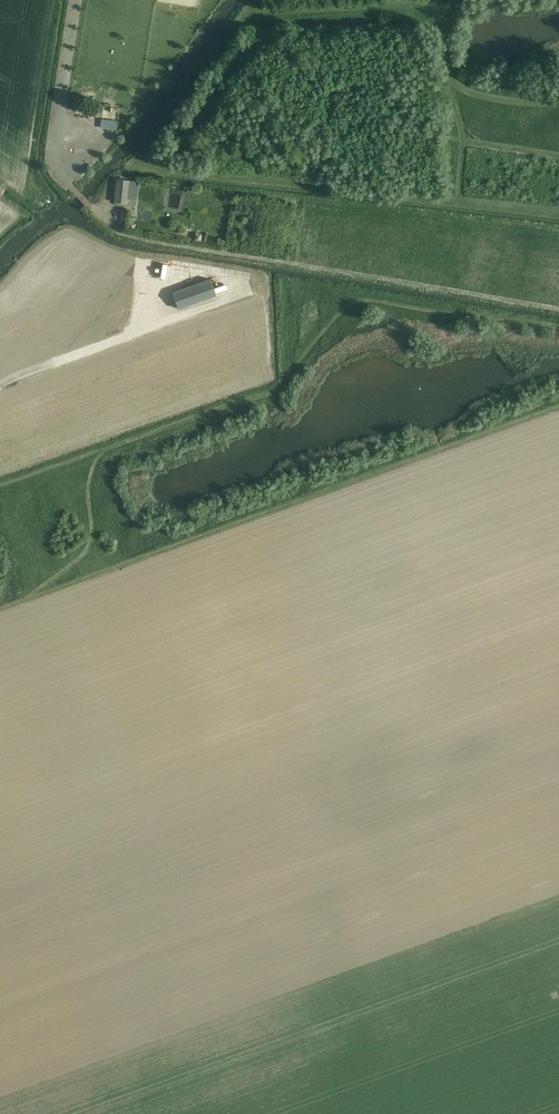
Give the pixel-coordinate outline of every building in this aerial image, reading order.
[(104,118),(103,129),(115,131),(116,120),(104,118)] [(137,200),(139,182),(117,179),(115,201),(128,203),(128,201),(132,201),(133,199),(137,200)] [(211,281),(210,278),(173,292),(179,308),(216,295),(213,288),(218,286),(216,280),(211,281)]
